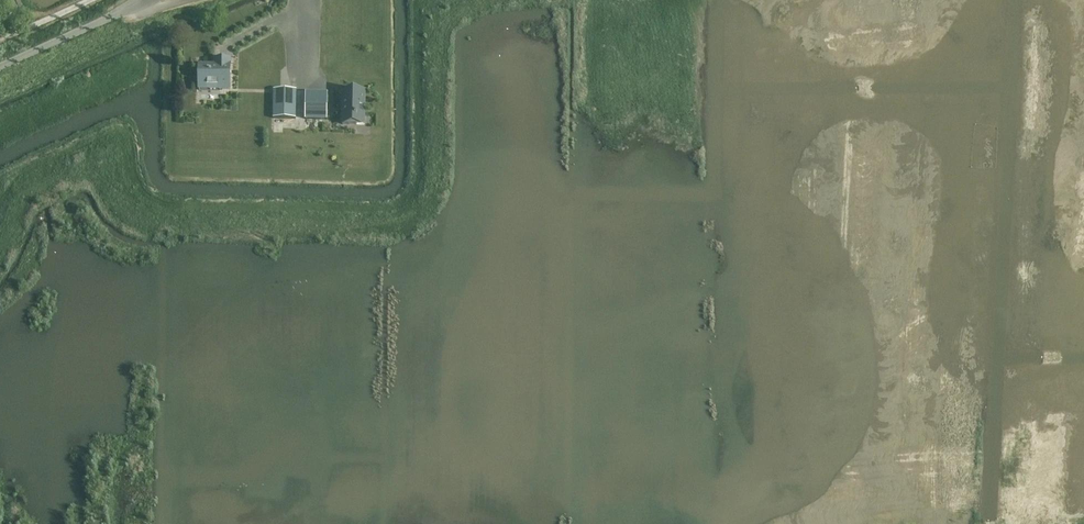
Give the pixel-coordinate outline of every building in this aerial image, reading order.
[(230,89),(231,60),(220,60),(220,67),(200,66),(199,90),(200,90),(200,86),(219,86),(219,89),(230,89)] [(297,90),(274,89),(273,118),(296,119),(297,90)] [(365,91),(354,91),(354,94),(347,94),(347,101),(343,101),(343,124),(357,125),(357,119),(358,119),(358,117),(364,117),(365,91)] [(306,92),(305,119),(327,120),(328,107),(321,107),(315,107),(316,92),(306,92)] [(328,92),(316,92),(315,107),(328,107),(328,92)]
